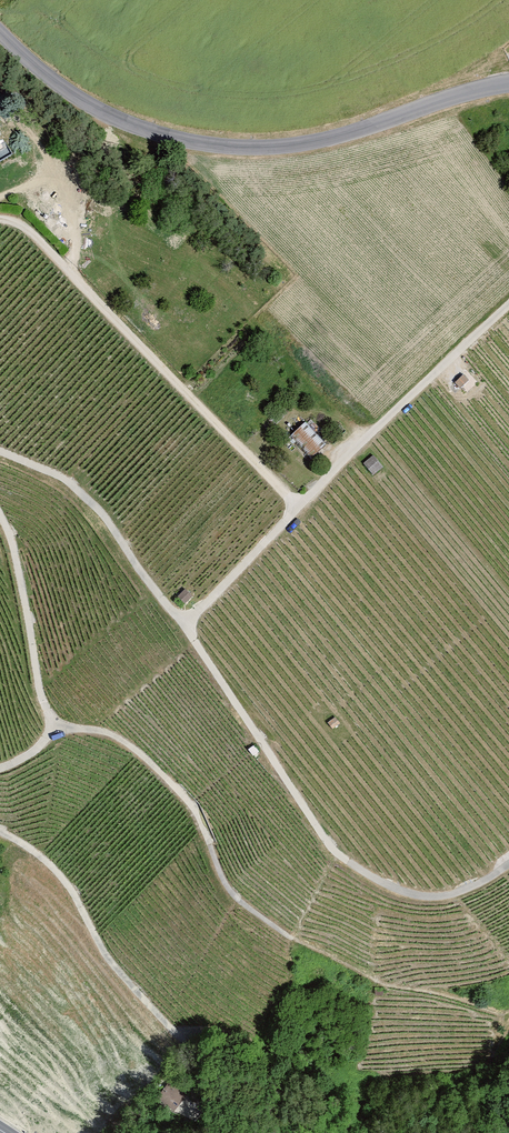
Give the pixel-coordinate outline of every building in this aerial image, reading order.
[(468,382),(461,374),(453,381),(459,389),(468,382)] [(305,420),(290,435),(312,456),(327,441),(305,420)] [(383,469),(372,455),(363,461),(374,475),(383,469)] [(193,597),(184,588),(175,596),(183,605),(193,597)] [(339,723),(334,717),(327,722),(331,729),(339,723)] [(256,751),(251,744),(245,748),(250,755),(256,751)] [(156,1097),(173,1111),(186,1094),(169,1080),(156,1097)]
